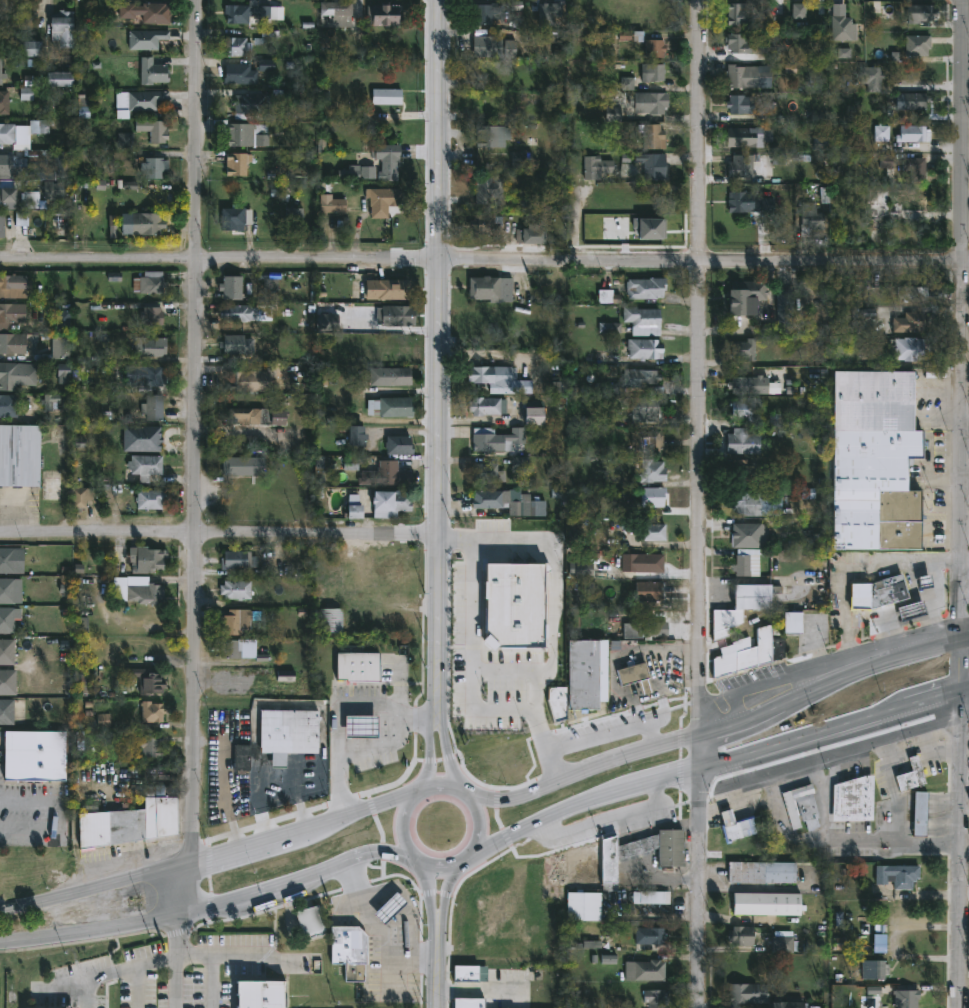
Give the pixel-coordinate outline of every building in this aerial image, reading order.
[(546,6),(546,0),(561,0),(562,26),(538,27),(538,6),(546,6)] [(349,3),(349,28),(319,28),(319,16),(316,16),(316,3),(349,3)] [(402,6),(401,28),(369,27),(370,3),(387,3),(387,6),(402,6)] [(167,4),(167,24),(141,24),(141,16),(133,16),(133,18),(117,18),(117,4),(133,4),(133,6),(140,6),(140,4),(167,4)] [(748,19),(748,26),(732,26),(732,24),(726,24),(726,8),(732,8),(732,4),(753,4),(753,19),(748,19)] [(502,6),(502,27),(472,26),(473,24),(469,24),(470,11),(473,11),(473,5),(502,6)] [(805,5),(792,5),(792,20),(805,20),(805,5)] [(248,8),(256,8),(256,6),(282,7),(282,20),(257,21),(258,19),(255,19),(255,17),(249,17),(249,25),(226,24),(226,22),(223,22),(222,6),(248,6),(248,8)] [(935,22),(907,22),(907,6),(935,6),(935,22)] [(60,11),(60,13),(73,12),(73,49),(57,49),(57,41),(48,41),(48,32),(46,33),(46,15),(57,15),(56,11),(60,11)] [(638,11),(638,27),(665,27),(665,11),(638,11)] [(844,16),(844,19),(851,19),(851,42),(831,42),(831,16),(844,16)] [(147,51),(127,51),(127,31),(168,31),(168,40),(157,40),(157,49),(147,49),(147,51)] [(752,34),(752,54),(730,53),(730,48),(727,48),(727,33),(752,34)] [(927,56),(905,56),(905,35),(930,35),(930,49),(927,49),(927,56)] [(501,37),(500,58),(471,57),(472,36),(501,37)] [(246,37),(246,43),(251,43),(252,50),(246,50),(246,55),(223,56),(223,38),(246,37)] [(665,45),(663,57),(644,56),(644,39),(663,40),(663,45),(665,45)] [(40,57),(15,58),(14,42),(39,42),(40,57)] [(167,68),(167,81),(154,80),(154,83),(138,83),(139,55),(151,56),(151,63),(165,64),(165,68),(167,68)] [(659,81),(640,81),(640,63),(663,62),(664,80),(659,80),(659,81)] [(257,69),(256,84),(222,82),(223,63),(249,63),(249,69),(257,69)] [(771,86),(727,88),(726,66),(771,65),(771,86)] [(69,68),(69,85),(42,84),(43,67),(69,68)] [(881,67),(881,91),(866,91),(866,82),(858,82),(858,75),(865,75),(865,67),(881,67)] [(375,103),(367,103),(367,79),(395,79),(395,94),(391,94),(391,102),(375,102),(375,103)] [(8,114),(0,114),(0,89),(7,89),(7,91),(8,91),(8,114)] [(155,110),(126,110),(126,90),(167,90),(167,99),(155,99),(155,110)] [(664,92),(664,93),(667,93),(667,107),(664,107),(664,114),(632,111),(632,105),(628,105),(628,94),(633,94),(633,92),(664,92)] [(929,94),(929,101),(924,101),(924,109),(901,108),(901,92),(929,94)] [(265,94),(265,114),(239,114),(239,93),(265,94)] [(753,94),(752,113),(728,113),(728,108),(725,107),(725,100),(728,100),(728,94),(753,94)] [(167,119),(166,138),(164,138),(164,142),(148,142),(148,130),(133,130),(133,119),(167,119)] [(226,119),(226,123),(268,124),(268,145),(223,144),(224,131),(211,131),(211,119),(226,119)] [(30,135),(48,135),(48,122),(30,122),(30,135)] [(13,143),(0,143),(0,123),(14,123),(13,143)] [(476,123),(505,125),(503,142),(496,142),(495,148),(474,146),(476,123)] [(660,124),(660,130),(664,129),(664,148),(643,148),(642,132),(638,132),(638,124),(660,124)] [(925,125),(925,129),(930,129),(930,141),(899,141),(900,125),(925,125)] [(762,128),(773,128),(772,140),(762,140),(762,146),(732,145),(732,137),(730,137),(730,127),(754,128),(754,126),(762,126),(762,128)] [(398,145),(397,180),(376,180),(377,170),(380,170),(380,159),(373,159),(373,144),(398,145)] [(70,174),(53,174),(53,151),(70,151),(70,174)] [(251,154),(251,161),(245,161),(245,176),(224,175),(224,152),(251,154)] [(530,153),(511,153),(511,166),(530,166),(530,153)] [(663,153),(663,179),(643,179),(643,162),(634,162),(634,153),(663,153)] [(924,153),(924,180),(910,180),(910,169),(901,169),(901,159),(906,159),(906,157),(915,157),(915,153),(924,153)] [(25,178),(0,177),(0,154),(10,154),(10,168),(25,169),(25,178)] [(752,177),(728,177),(728,161),(732,161),(732,154),(752,154),(752,177)] [(162,156),(162,159),(167,159),(167,170),(162,170),(162,178),(143,178),(143,169),(139,169),(139,162),(143,162),(143,157),(162,156)] [(602,156),(602,162),(612,162),(612,180),(584,180),(584,156),(602,156)] [(375,179),(346,178),(346,169),(359,169),(359,165),(375,165),(375,179)] [(496,174),(496,177),(503,177),(503,197),(487,197),(487,203),(474,203),(474,176),(491,176),(491,174),(496,174)] [(48,178),(48,180),(56,180),(56,183),(62,183),(62,198),(54,198),(55,208),(43,208),(42,180),(44,180),(44,178),(48,178)] [(891,198),(890,198),(890,204),(868,204),(869,179),(881,179),(881,183),(892,183),(891,198)] [(746,186),(746,191),(754,191),(754,197),(773,198),(773,212),(728,212),(728,191),(735,191),(735,186),(746,186)] [(12,208),(0,208),(0,187),(12,187),(12,208)] [(901,213),(893,213),(893,202),(896,202),(896,187),(929,188),(929,209),(901,210),(901,213)] [(398,190),(398,205),(368,205),(368,197),(364,197),(364,188),(398,188),(398,190)] [(532,212),(517,213),(517,191),(532,191),(532,212)] [(344,199),(344,213),(326,212),(325,214),(319,214),(319,194),(331,194),(330,198),(344,199)] [(812,206),(817,206),(816,213),(825,214),(824,229),(808,229),(808,232),(813,232),(813,236),(799,235),(801,206),(808,206),(808,204),(812,204),(812,206)] [(243,230),(220,230),(219,207),(243,207),(243,230)] [(301,208),(301,226),(283,226),(283,207),(301,208)] [(165,219),(164,228),(159,228),(159,235),(129,234),(130,212),(159,212),(159,219),(165,219)] [(501,215),(501,226),(498,226),(498,234),(474,233),(474,228),(467,228),(468,219),(472,219),(473,214),(501,215)] [(536,222),(536,227),(543,227),(543,243),(515,243),(515,228),(524,227),(524,222),(536,222)] [(159,270),(159,272),(161,272),(162,281),(164,281),(164,286),(162,286),(162,293),(131,292),(132,277),(142,276),(142,270),(159,270)] [(23,298),(0,298),(0,274),(23,274),(23,298)] [(242,293),(242,299),(220,298),(221,275),(240,276),(239,293),(242,293)] [(487,275),(499,276),(499,277),(511,277),(511,301),(478,302),(478,299),(467,299),(467,277),(487,275)] [(871,275),(871,287),(928,286),(928,297),(947,296),(947,307),(828,307),(827,275),(871,275)] [(664,277),(664,290),(662,290),(662,297),(656,297),(656,299),(627,298),(627,293),(625,293),(625,281),(627,281),(627,278),(664,277)] [(392,299),(363,299),(363,279),(408,280),(408,299),(392,299)] [(755,314),(727,314),(727,280),(766,280),(766,300),(755,300),(755,314)] [(793,334),(762,334),(762,324),(777,324),(776,287),(792,287),(793,334)] [(9,322),(0,322),(0,303),(15,303),(15,317),(10,317),(11,319),(9,319),(9,322)] [(247,304),(266,306),(266,319),(221,320),(221,318),(217,318),(217,310),(221,310),(221,305),(247,304)] [(327,305),(327,313),(336,313),(336,330),(317,330),(317,313),(319,313),(319,305),(327,305)] [(413,310),(413,318),(408,318),(407,325),(392,325),(393,305),(408,306),(408,310),(413,310)] [(635,305),(636,309),(659,308),(659,335),(633,336),(631,321),(622,322),(622,306),(635,305)] [(159,307),(159,311),(161,311),(161,325),(155,325),(155,331),(141,331),(141,319),(138,319),(138,311),(141,311),(141,307),(159,307)] [(918,332),(888,332),(888,322),(892,322),(892,317),(905,317),(905,312),(923,312),(923,329),(918,329),(918,332)] [(30,359),(0,358),(0,333),(31,333),(30,359)] [(242,333),(242,339),(253,339),(253,354),(222,354),(222,334),(242,333)] [(923,338),(922,359),(915,359),(915,361),(894,359),(895,336),(923,338)] [(144,337),(144,339),(152,339),(152,337),(165,337),(165,354),(160,354),(160,356),(140,356),(140,353),(133,353),(133,337),(144,337)] [(754,337),(755,360),(746,360),(746,357),(729,357),(729,342),(746,341),(746,337),(754,337)] [(656,339),(656,344),(662,344),(662,358),(644,358),(644,361),(638,360),(638,358),(628,358),(628,349),(626,349),(626,338),(656,339)] [(14,392),(0,391),(0,362),(22,362),(21,368),(15,368),(15,370),(18,370),(17,384),(14,384),(14,392)] [(160,366),(160,372),(165,372),(164,383),(160,383),(160,386),(134,385),(134,366),(160,366)] [(492,366),(492,382),(466,381),(466,368),(471,368),(471,366),(492,366)] [(393,385),(386,385),(386,367),(409,367),(409,385),(393,385)] [(657,370),(657,384),(643,384),(643,387),(623,386),(623,369),(657,370)] [(256,370),(256,372),(258,372),(258,390),(255,390),(255,394),(239,394),(239,390),(224,390),(224,385),(231,385),(231,371),(256,370)] [(912,370),(911,430),(920,430),(920,458),(905,457),(905,489),(919,489),(919,549),(832,548),(832,370),(912,370)] [(763,376),(763,386),(768,386),(768,381),(779,381),(779,394),(727,394),(727,381),(731,381),(731,376),(763,376)] [(15,417),(0,417),(0,394),(15,394),(15,417)] [(162,394),(161,421),(143,420),(143,414),(139,414),(139,403),(143,403),(144,394),(162,394)] [(482,396),(482,397),(499,397),(499,399),(505,399),(506,413),(471,415),(471,411),(466,411),(466,401),(471,401),(471,396),(482,396)] [(408,397),(408,410),(413,410),(413,417),(364,415),(366,399),(378,399),(378,397),(408,397)] [(754,397),(754,398),(761,398),(761,407),(754,407),(754,420),(745,420),(745,417),(728,417),(728,412),(730,412),(730,404),(728,404),(728,400),(739,400),(739,397),(754,397)] [(657,421),(630,422),(630,398),(660,398),(660,407),(657,407),(657,421)] [(542,425),(522,424),(523,400),(542,401),(542,425)] [(276,408),(276,410),(285,410),(285,425),(228,425),(228,408),(276,408)] [(747,423),(747,433),(759,433),(758,453),(726,453),(726,433),(732,433),(732,423),(747,423)] [(38,486),(0,486),(0,425),(38,425),(38,486)] [(158,426),(158,437),(160,437),(160,442),(158,442),(158,451),(121,450),(121,425),(158,426)] [(364,433),(364,445),(346,444),(346,425),(361,425),(360,433),(364,433)] [(524,427),(524,443),(510,443),(510,450),(494,450),(494,453),(483,453),(483,451),(471,451),(472,427),(493,427),(493,434),(505,434),(505,427),(524,427)] [(663,434),(663,450),(659,450),(659,453),(633,452),(634,447),(631,447),(631,430),(659,431),(659,434),(663,434)] [(409,435),(409,443),(411,443),(411,454),(384,454),(384,436),(409,435)] [(160,455),(159,474),(148,474),(148,482),(137,482),(137,474),(128,474),(128,469),(126,469),(126,466),(124,466),(126,461),(128,461),(129,455),(160,455)] [(259,475),(222,475),(222,457),(263,457),(263,468),(259,468),(259,475)] [(651,459),(651,461),(662,461),(662,469),(665,469),(665,481),(637,482),(637,474),(640,474),(640,459),(651,459)] [(746,459),(746,465),(749,465),(749,484),(734,484),(735,459),(746,459)] [(395,460),(395,466),(397,466),(397,469),(395,469),(395,471),(401,471),(401,469),(409,471),(409,481),(395,481),(395,485),(360,485),(360,478),(356,478),(356,470),(376,470),(378,460),(395,460)] [(498,463),(498,470),(505,470),(505,481),(472,482),(472,463),(498,463)] [(59,481),(58,500),(54,499),(54,503),(47,502),(47,500),(42,499),(43,480),(59,481)] [(655,483),(655,487),(665,487),(665,499),(663,499),(663,507),(639,507),(639,487),(647,487),(647,483),(655,483)] [(79,508),(79,512),(71,512),(71,509),(69,509),(69,487),(94,488),(93,500),(85,499),(85,508),(79,508)] [(160,499),(160,508),(135,508),(135,503),(134,503),(135,490),(164,490),(164,499),(160,499)] [(411,492),(411,511),(371,510),(372,490),(411,492)] [(501,491),(501,494),(505,494),(505,501),(507,501),(507,507),(505,507),(505,509),(470,509),(471,491),(501,491)] [(781,493),(781,516),(735,515),(735,509),(731,509),(731,492),(781,493)] [(525,501),(529,501),(528,516),(508,515),(508,500),(519,501),(519,495),(526,496),(525,501)] [(763,548),(731,548),(731,524),(762,523),(763,548)] [(665,540),(641,540),(641,524),(665,524),(665,540)] [(166,550),(165,558),(162,558),(161,570),(152,569),(152,573),(129,572),(129,559),(134,559),(134,546),(147,547),(147,548),(166,550)] [(13,573),(0,573),(0,548),(13,547),(13,573)] [(249,551),(249,568),(221,567),(222,550),(249,551)] [(499,579),(518,579),(518,552),(468,552),(468,570),(499,570),(499,579)] [(662,554),(662,572),(621,571),(621,553),(662,554)] [(735,578),(750,578),(750,556),(735,556),(735,578)] [(490,567),(551,568),(549,652),(499,652),(496,655),(485,644),(489,639),(490,605),(490,567)] [(872,608),(869,609),(869,583),(900,574),(907,597),(872,608)] [(148,576),(148,583),(162,585),(162,601),(159,601),(159,604),(136,604),(136,601),(123,601),(125,576),(148,576)] [(13,604),(0,604),(0,578),(13,578),(13,604)] [(249,581),(249,599),(236,600),(236,599),(222,598),(222,595),(218,594),(218,584),(222,584),(222,580),(236,580),(236,579),(249,581)] [(646,579),(646,582),(661,581),(661,587),(659,587),(659,602),(635,603),(634,579),(646,579)] [(778,586),(778,593),(769,593),(769,609),(743,609),(742,624),(737,624),(736,632),(711,640),(712,609),(733,610),(733,609),(731,608),(732,584),(778,586)] [(467,604),(513,604),(513,585),(467,585),(467,604)] [(924,614),(898,621),(895,607),(921,600),(924,614)] [(13,634),(0,634),(0,608),(13,608),(13,634)] [(249,609),(249,629),(240,629),(240,635),(221,635),(220,621),(219,621),(219,616),(226,615),(226,609),(249,609)] [(318,634),(341,634),(341,610),(318,610),(318,634)] [(829,614),(828,644),(812,649),(812,647),(785,647),(784,660),(770,664),(769,662),(711,678),(711,659),(719,655),(719,646),(734,642),(734,641),(754,636),(755,624),(762,622),(762,626),(782,625),(782,612),(827,612),(827,614),(829,614)] [(465,634),(494,634),(494,614),(465,614),(465,634)] [(642,638),(622,638),(622,623),(666,621),(666,636),(643,636),(642,638)] [(12,665),(0,665),(0,638),(13,639),(12,665)] [(596,710),(566,709),(567,639),(606,640),(605,701),(596,701),(596,710)] [(236,640),(236,651),(242,651),(242,659),(220,658),(221,651),(219,651),(219,647),(220,647),(221,640),(236,640)] [(335,650),(380,651),(379,680),(335,679),(335,650)] [(626,661),(628,666),(642,662),(651,691),(641,695),(636,680),(619,686),(614,670),(621,668),(620,663),(626,661)] [(151,668),(151,673),(161,673),(161,680),(164,680),(164,688),(160,688),(160,693),(156,693),(156,695),(138,695),(138,676),(125,677),(125,669),(151,668)] [(14,695),(0,695),(0,670),(15,670),(14,695)] [(222,696),(244,696),(244,671),(222,671),(222,696)] [(565,689),(548,689),(548,700),(517,701),(517,716),(508,716),(508,731),(556,730),(555,722),(566,722),(565,689)] [(12,726),(0,726),(0,699),(12,699),(12,726)] [(151,701),(151,703),(163,703),(163,722),(139,722),(138,703),(140,701),(151,701)] [(315,712),(315,753),(257,752),(258,710),(315,712)] [(344,736),(344,714),(376,713),(377,736),(344,736)] [(349,747),(349,782),(414,782),(414,730),(381,730),(381,748),(349,747)] [(62,780),(1,780),(1,731),(63,731),(62,780)] [(161,734),(161,757),(142,757),(142,748),(135,747),(135,738),(142,738),(143,734),(161,734)] [(899,791),(894,776),(911,771),(907,757),(915,755),(924,784),(899,791)] [(872,775),(872,821),(831,820),(832,785),(864,775),(872,775)] [(817,818),(819,827),(807,831),(804,821),(799,822),(801,827),(792,830),(780,793),(810,783),(814,793),(811,794),(819,817),(817,818)] [(173,798),(172,835),(75,849),(75,814),(80,814),(80,806),(97,805),(97,812),(141,809),(142,797),(143,797),(144,786),(175,786),(175,798),(173,798)] [(925,812),(925,837),(912,836),(913,792),(926,792),(925,812)] [(729,809),(733,823),(751,817),(756,834),(726,843),(718,812),(729,809)] [(681,830),(681,868),(657,868),(657,848),(616,860),(616,891),(601,891),(601,886),(599,886),(599,840),(614,836),(614,846),(657,834),(657,830),(681,830)] [(794,883),(727,883),(727,862),(794,863),(794,883)] [(912,881),(912,890),(910,891),(894,890),(893,889),(893,881),(886,881),(886,885),(874,885),(875,865),(918,866),(918,878),(915,878),(915,882),(912,881)] [(389,917),(383,923),(373,912),(395,890),(405,901),(389,917)] [(582,890),(582,893),(599,893),(599,921),(565,921),(565,893),(575,893),(575,890),(582,890)] [(669,904),(632,903),(632,891),(669,891),(669,904)] [(799,916),(731,915),(731,893),(799,894),(799,916)] [(323,931),(299,937),(292,911),(317,905),(323,931)] [(366,964),(329,964),(329,926),(356,926),(366,935),(366,964)] [(752,927),(752,946),(732,946),(732,942),(727,942),(727,930),(732,930),(732,927),(752,927)] [(663,928),(663,933),(666,933),(665,940),(663,940),(663,945),(634,945),(634,928),(663,928)] [(797,941),(796,951),(792,951),(792,953),(771,952),(771,936),(792,937),(792,941),(797,941)] [(663,981),(624,981),(624,962),(648,962),(648,960),(664,960),(663,981)] [(884,961),(884,964),(889,964),(888,975),(884,975),(884,980),(861,979),(862,961),(884,961)] [(471,994),(452,993),(452,966),(488,966),(487,991),(471,991),(471,994)] [(285,979),(285,1007),(235,1007),(235,979),(285,979)] [(739,1004),(739,1007),(728,1007),(728,984),(766,984),(765,1004),(739,1004)] [(665,990),(665,1007),(648,1007),(647,1003),(643,1003),(642,991),(665,990)] [(918,990),(917,1007),(896,1007),(893,1007),(893,995),(892,995),(892,991),(918,990)] [(484,1004),(484,1007),(452,1007),(452,997),(492,998),(492,1004),(484,1004)] [(821,1005),(821,1007),(770,1007),(770,1002),(785,1003),(785,998),(802,998),(802,1003),(821,1005)]
